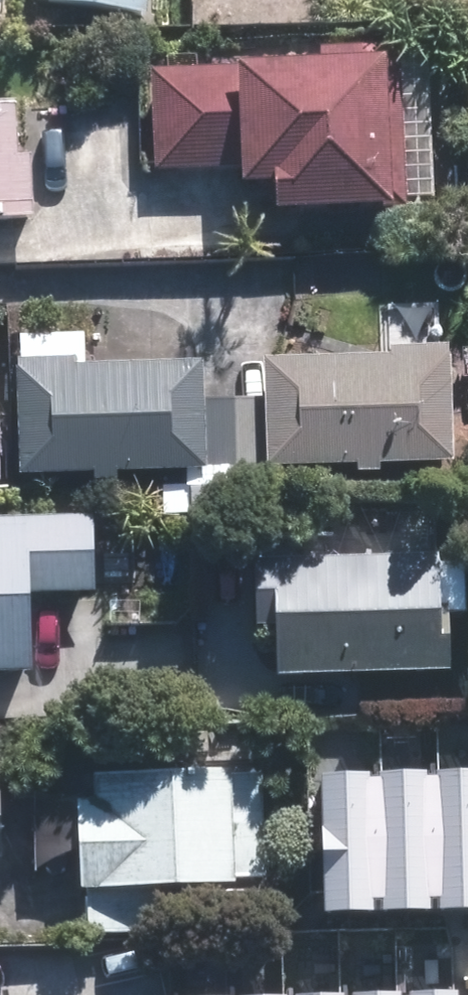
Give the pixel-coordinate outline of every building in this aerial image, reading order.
[(36,0),(139,14),(141,0),(36,0)] [(238,187),(271,188),(271,206),(386,202),(409,202),(405,45),(320,47),(321,66),(152,70),(154,169),(237,167),(238,187)] [(34,215),(32,153),(18,152),(16,103),(0,104),(0,215),(34,215)] [(14,359),(18,476),(188,470),(189,484),(258,482),(258,467),(258,463),(265,463),(266,467),(453,460),(449,345),(390,347),(391,354),(261,359),(263,393),(206,395),(204,361),(76,366),(76,358),(14,359)] [(166,514),(192,513),(191,491),(191,488),(191,487),(165,488),(165,489),(166,514)] [(30,672),(29,593),(95,592),(93,515),(0,517),(0,672),(30,672)] [(440,605),(437,555),(254,562),(256,629),(274,627),(276,676),(296,675),(296,708),(363,704),(362,672),(452,669),(448,604),(440,605)] [(232,775),(232,769),(93,774),(94,799),(76,800),(79,890),(90,889),(90,930),(167,929),(165,886),(236,884),(236,875),(267,874),(264,774),(232,775)] [(322,910),(467,910),(467,771),(322,772),(322,910)]
